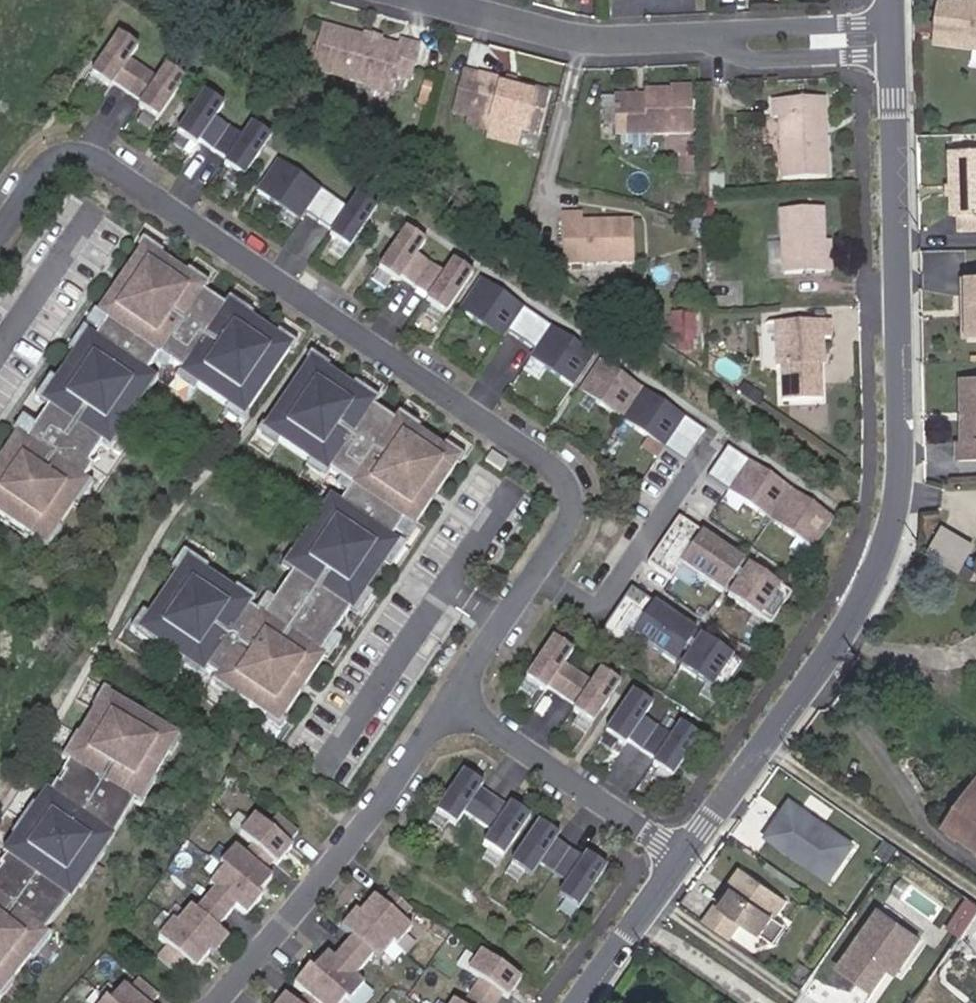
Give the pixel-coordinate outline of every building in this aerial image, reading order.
[(943,3),(937,45),(975,51),(975,8),(971,7),(943,3)] [(316,70),(369,84),(370,80),(394,86),(398,74),(412,77),(420,42),(405,37),(402,47),(384,42),(363,36),(327,27),(316,70)] [(366,28),(363,36),(384,42),(386,34),(366,28)] [(139,66),(124,56),(133,43),(114,30),(86,71),(105,83),(108,79),(123,89),(139,66)] [(153,116),(181,75),(161,61),(152,75),(139,66),(123,89),(138,99),(134,104),(153,116)] [(538,88),(468,71),(458,110),(490,118),(523,126),(529,127),(538,88)] [(370,80),(369,84),(367,89),(392,96),(394,86),(370,80)] [(684,85),(641,87),(641,98),(642,103),(612,104),(611,99),(596,100),(598,125),(613,125),(613,133),(686,130),(684,85)] [(209,147),(225,124),(211,114),(220,101),(200,88),(172,129),(191,141),(194,137),(209,147)] [(824,99),(774,98),(774,115),(780,115),(779,176),(824,176),(824,140),(818,140),(819,116),(824,116),(824,99)] [(523,126),(490,118),(487,139),(518,147),(523,126)] [(239,174),(267,133),(247,120),(238,133),(225,124),(209,147),(224,157),(221,162),(239,174)] [(952,151),(953,216),(958,216),(959,233),(975,233),(975,151),(952,151)] [(315,218),(330,195),(274,157),(253,187),(296,216),(301,208),(315,218)] [(345,245),(372,205),(353,191),(344,204),(330,195),(315,218),(329,227),(326,232),(345,245)] [(819,240),(818,206),(777,207),(779,270),(820,269),(819,240)] [(558,218),(562,264),(630,260),(628,221),(580,226),(577,216),(558,218)] [(411,283),(426,260),(412,250),(421,237),(402,224),(374,265),(393,277),(396,273),(411,283)] [(158,357),(199,384),(197,387),(227,407),(229,404),(245,415),(288,349),(270,337),(272,335),(246,317),(244,322),(179,279),(182,275),(157,258),(154,262),(138,252),(120,280),(128,285),(122,293),(114,288),(96,315),(106,322),(88,351),(80,346),(49,393),(55,398),(25,443),(16,437),(0,460),(9,466),(3,474),(0,472),(0,518),(31,539),(32,537),(46,546),(73,506),(69,504),(92,468),(88,466),(110,433),(117,438),(148,392),(139,386),(158,357)] [(441,310),(469,269),(449,256),(440,269),(426,260),(411,283),(425,293),(422,298),(441,310)] [(477,274),(455,306),(497,335),(502,328),(517,337),(533,312),(477,274)] [(965,281),(966,298),(972,298),(973,337),(975,337),(975,280),(965,281)] [(689,309),(668,310),(669,335),(689,335),(689,309)] [(568,382),(590,350),(533,312),(517,337),(531,346),(526,354),(568,382)] [(824,334),(825,316),(762,315),(760,359),(765,360),(763,395),(805,396),(806,361),(802,361),(803,354),(811,351),(812,333),(824,334)] [(803,354),(802,361),(806,361),(811,361),(811,351),(803,354)] [(596,355),(575,386),(617,415),(638,383),(596,355)] [(321,372),(306,362),(262,427),(277,438),(276,441),(306,461),(308,458),(348,485),(329,514),(320,508),(289,555),(298,561),(261,617),(229,596),(232,592),(187,562),(180,573),(178,571),(149,615),(151,616),(142,630),(188,660),(190,656),(239,689),(237,693),(270,715),(273,710),(283,717),(302,688),(294,682),(299,674),(307,679),(324,654),(320,651),(349,607),(344,604),(350,594),(358,599),(389,551),(382,546),(401,518),(411,524),(429,497),(421,491),(426,483),(435,488),(453,460),(437,450),(440,446),(414,429),(412,433),(347,390),(350,386),(323,368),(321,372)] [(715,362),(705,362),(705,375),(715,375),(715,362)] [(715,375),(705,375),(705,376),(716,383),(715,375)] [(968,380),(969,444),(959,444),(960,463),(975,463),(975,380),(968,380)] [(702,426),(638,383),(617,415),(681,458),(702,426)] [(830,512),(724,441),(702,472),(809,544),(830,512)] [(496,468),(503,458),(488,448),(481,458),(496,468)] [(739,558),(673,514),(639,564),(664,580),(674,565),(715,593),(726,576),(739,558)] [(928,553),(963,570),(975,542),(975,541),(941,525),(928,553)] [(731,579),(743,561),(739,558),(726,576),(731,579)] [(786,590),(743,561),(731,579),(722,593),(765,621),(786,590)] [(691,628),(626,584),(592,634),(616,650),(626,635),(668,663),(679,646),(684,649),(675,663),(718,691),(739,660),(696,631),(702,624),(697,620),(691,628)] [(562,656),(543,643),(515,684),(533,696),(542,683),(557,694),(574,669),(560,660),(562,656)] [(587,678),(574,669),(557,694),(572,704),(564,716),(582,729),(610,687),(590,674),(587,678)] [(111,694),(101,710),(98,708),(82,736),(86,738),(72,763),(75,765),(68,777),(64,775),(58,785),(54,783),(43,800),(49,803),(31,835),(25,832),(15,849),(20,852),(12,861),(15,863),(6,874),(3,872),(0,875),(0,989),(4,992),(16,978),(18,980),(39,955),(35,952),(80,900),(89,885),(82,882),(104,844),(110,848),(152,776),(156,779),(172,751),(170,750),(179,733),(111,694)] [(637,747),(653,722),(639,713),(642,709),(623,696),(595,737),(613,749),(622,736),(637,747)] [(667,731),(653,722),(637,747),(652,757),(643,769),(662,782),(690,740),(670,727),(667,731)] [(480,780),(460,766),(432,808),(451,821),(459,808),(474,818),(491,793),(477,784),(480,780)] [(962,810),(968,814),(975,802),(975,790),(962,810)] [(499,853),(527,812),(507,799),(505,803),(491,793),(474,818),(489,828),(481,841),(499,853)] [(962,810),(948,830),(975,849),(975,802),(968,814),(962,810)] [(851,847),(789,805),(785,812),(786,817),(782,822),(777,823),(765,840),(827,882),(851,847)] [(310,835),(283,812),(273,823),(261,812),(246,830),(258,841),(249,851),(245,848),(230,866),(233,869),(219,885),(225,890),(205,912),(200,907),(186,923),(182,920),(167,938),(176,946),(166,957),(188,976),(198,964),(206,970),(220,953),(224,957),(239,939),(228,930),(247,908),(258,917),(273,900),(269,896),(284,879),(276,873),(284,864),(288,867),(304,849),(300,846),(310,835)] [(555,830),(535,817),(507,858),(526,871),(534,858),(549,868),(566,844),(552,834),(555,830)] [(888,865),(898,851),(885,842),(875,856),(888,865)] [(574,903),(602,862),(582,849),(580,853),(566,844),(549,868),(564,878),(556,891),(574,903)] [(741,872),(728,890),(734,894),(731,898),(724,908),(723,908),(721,911),(715,907),(702,925),(728,943),(739,926),(760,940),(786,903),(741,872)] [(725,894),(718,904),(723,908),(724,908),(731,898),(725,894)] [(343,998),(334,991),(351,968),(357,972),(370,955),(374,958),(388,939),(379,932),(388,920),(367,904),(358,915),(354,912),(338,931),(331,926),(318,943),(329,952),(312,975),(304,969),(290,987),(287,984),(272,1002),(273,1002),(339,1002),(343,998)] [(965,937),(974,917),(959,910),(950,930),(965,937)] [(888,938),(897,925),(879,913),(870,925),(888,938)] [(871,995),(893,963),(901,969),(920,942),(897,925),(888,938),(870,925),(837,971),(871,995)] [(500,988),(506,991),(520,972),(480,945),(475,953),(464,945),(456,957),(478,973),(460,1000),(452,994),(446,1002),(436,995),(430,1002),(490,1002),(500,988)] [(167,996),(147,977),(137,988),(132,984),(117,999),(113,996),(107,1002),(161,1002),(167,996)]
